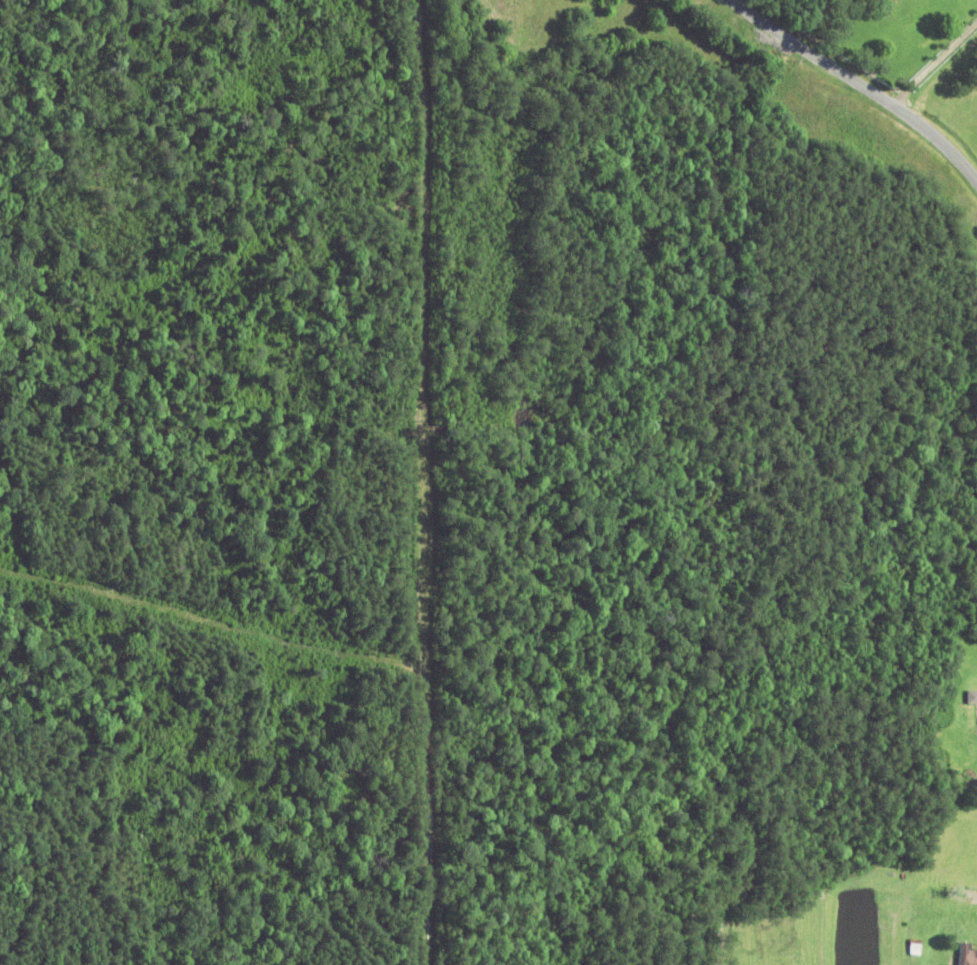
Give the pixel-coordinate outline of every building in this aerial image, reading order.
[(469,17),(469,0),(456,0),(456,17),(469,17)] [(967,692),(967,705),(976,705),(976,692),(967,692)] [(973,951),(973,944),(963,943),(961,964),(976,964),(976,951),(973,951)]
